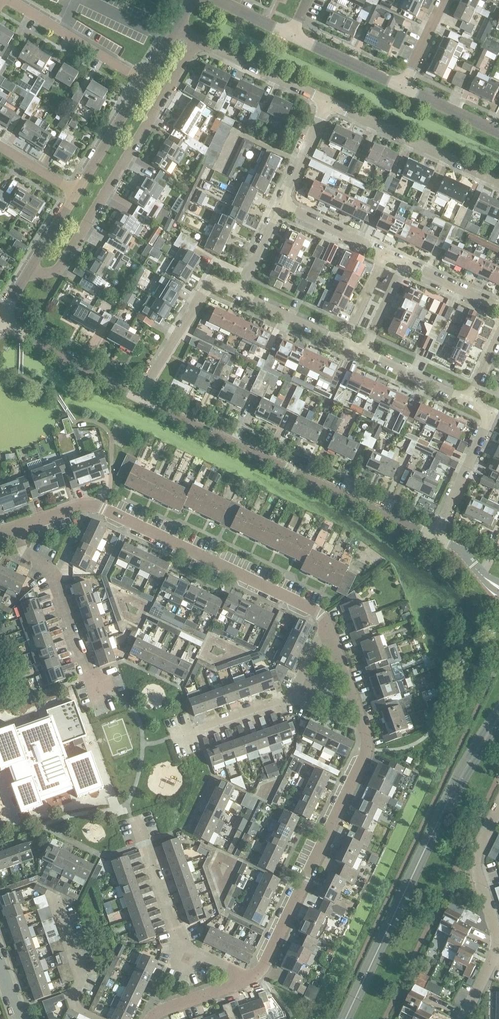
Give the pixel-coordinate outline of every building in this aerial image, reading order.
[(352,3),(364,9),(367,2),(361,0),(354,0),(352,3)] [(408,0),(407,0),(402,11),(417,18),(422,6),(408,0)] [(461,6),(477,14),(486,17),(495,21),(498,11),(498,8),(492,5),(488,12),(481,9),(477,8),(481,0),(463,0),(461,6)] [(376,6),(368,24),(373,26),(379,14),(385,17),(388,11),(377,6),(376,6)] [(477,14),(461,6),(455,18),(463,23),(460,29),(472,34),(476,26),(470,24),(475,13),(477,14)] [(328,26),(343,33),(350,18),(347,17),(346,19),(334,13),(328,26)] [(386,30),(377,49),(389,55),(395,41),(389,38),(396,23),(402,26),(405,20),(394,15),(386,30)] [(484,23),(492,27),(494,23),(495,21),(486,17),(484,23)] [(350,18),(343,33),(354,38),(360,25),(352,22),(353,19),(350,18)] [(366,44),(377,49),(386,30),(376,26),(374,31),(372,30),(366,44)] [(4,64),(6,63),(1,59),(8,47),(7,47),(14,35),(0,27),(0,72),(4,64)] [(464,33),(462,37),(460,43),(471,48),(473,42),(475,38),(464,33)] [(476,39),(485,43),(487,38),(478,34),(476,39)] [(440,50),(440,51),(453,57),(454,56),(459,58),(463,48),(458,46),(459,46),(445,39),(442,45),(440,44),(438,48),(440,50)] [(498,54),(498,44),(494,42),(488,39),(483,49),(489,52),(498,56),(498,54)] [(26,71),(28,69),(38,52),(39,50),(27,43),(21,55),(13,50),(6,63),(4,64),(11,68),(17,58),(26,63),(25,65),(24,65),(21,69),(26,72),(26,71)] [(481,70),(489,52),(483,49),(475,67),(481,70)] [(440,51),(434,62),(448,68),(453,57),(440,51)] [(50,59),(38,52),(28,69),(26,71),(37,77),(38,75),(41,74),(42,73),(44,74),(39,83),(36,82),(32,88),(28,86),(25,91),(34,97),(36,97),(42,87),(45,81),(51,73),(44,69),(50,59)] [(448,68),(434,62),(432,66),(430,67),(427,74),(435,78),(437,77),(443,80),(448,68)] [(462,69),(471,73),(474,67),(465,63),(462,69)] [(56,77),(55,79),(70,88),(78,74),(63,65),(56,77)] [(204,85),(211,88),(218,72),(206,66),(199,83),(196,88),(202,90),(204,85)] [(217,91),(214,96),(220,99),(223,92),(230,77),(218,72),(211,88),(217,91)] [(452,84),(461,88),(467,77),(457,73),(452,84)] [(470,92),(481,98),(490,79),(479,74),(476,79),(470,92)] [(11,94),(13,91),(16,86),(1,77),(0,76),(0,87),(11,94)] [(481,98),(493,103),(498,90),(498,89),(498,83),(490,79),(481,98)] [(17,86),(22,89),(26,84),(20,81),(17,86)] [(52,85),(45,81),(42,87),(48,91),(52,85)] [(62,114),(64,116),(70,119),(83,97),(89,100),(85,106),(98,114),(104,103),(102,101),(107,92),(91,82),(85,91),(79,87),(62,114)] [(241,111),(242,109),(244,104),(252,88),(240,82),(230,103),(235,106),(234,108),(241,111)] [(25,98),(21,105),(19,108),(25,112),(27,109),(34,97),(25,91),(22,89),(17,86),(16,86),(13,91),(25,98)] [(242,109),(253,114),(263,93),(260,92),(261,90),(254,86),(253,88),(252,88),(244,104),(242,109)] [(206,97),(194,92),(192,97),(203,104),(206,97)] [(6,102),(0,113),(0,125),(7,129),(18,110),(11,105),(14,100),(10,97),(7,103),(6,102)] [(25,112),(24,114),(31,118),(41,101),(36,97),(34,97),(27,109),(25,112)] [(264,105),(258,118),(257,120),(266,124),(270,115),(284,122),(291,106),(275,98),(270,108),(264,105)] [(188,105),(181,118),(195,126),(201,115),(207,119),(211,112),(200,105),(192,100),(189,106),(188,105)] [(214,110),(220,113),(225,102),(219,100),(214,110)] [(230,105),(225,102),(220,113),(225,116),(230,105)] [(70,119),(64,116),(58,126),(63,129),(70,119)] [(224,116),(221,123),(232,128),(235,122),(224,116)] [(19,136),(31,143),(44,122),(38,118),(33,126),(27,122),(19,136)] [(171,136),(172,137),(190,147),(194,140),(188,137),(195,126),(181,118),(174,130),(171,136)] [(69,125),(75,128),(78,124),(72,120),(69,125)] [(210,131),(215,134),(221,123),(215,120),(210,131)] [(44,133),(49,125),(44,122),(31,143),(36,146),(35,148),(40,152),(42,150),(43,150),(51,137),(44,133)] [(229,133),(232,128),(221,123),(218,128),(229,133)] [(329,142),(342,148),(349,133),(336,127),(329,142)] [(229,133),(218,128),(216,133),(227,138),(229,133)] [(62,132),(52,148),(57,151),(54,157),(66,164),(70,158),(71,158),(76,150),(69,145),(73,139),(62,132)] [(224,144),(227,138),(216,133),(213,138),(224,144)] [(349,133),(342,148),(355,154),(362,139),(349,133)] [(160,152),(159,153),(173,162),(179,151),(185,155),(190,147),(172,137),(168,142),(166,141),(163,147),(161,147),(159,150),(160,152)] [(222,149),(224,144),(213,138),(211,144),(222,149)] [(244,139),(236,155),(241,157),(246,147),(251,149),(253,143),(244,139)] [(190,147),(201,154),(206,147),(194,140),(190,147)] [(211,144),(210,147),(208,149),(219,154),(222,149),(211,144)] [(366,160),(378,165),(385,150),(373,144),(366,160)] [(217,159),(219,154),(208,149),(206,154),(217,159)] [(385,150),(378,165),(390,171),(397,156),(385,150)] [(262,152),(256,164),(274,172),(276,168),(278,168),(283,159),(270,153),(269,156),(262,152)] [(160,171),(157,177),(168,183),(172,186),(175,182),(170,179),(172,176),(166,172),(173,162),(159,153),(152,165),(160,171)] [(214,165),(217,159),(206,154),(203,159),(214,165)] [(236,155),(231,166),(236,168),(241,157),(236,155)] [(323,155),(320,162),(333,168),(336,161),(323,155)] [(214,165),(203,159),(201,165),(206,167),(212,170),(214,165)] [(345,173),(351,176),(358,162),(352,159),(345,173)] [(402,177),(414,182),(421,167),(416,165),(417,163),(408,159),(404,168),(406,168),(402,177)] [(358,162),(351,176),(356,178),(363,164),(358,162)] [(248,173),(254,176),(269,183),(271,179),(273,179),(275,174),(274,173),(274,172),(256,164),(254,170),(250,169),(248,173)] [(201,165),(195,176),(200,179),(206,167),(201,165)] [(325,187),(331,175),(333,171),(322,165),(319,172),(325,175),(320,185),(314,182),(307,197),(318,202),(325,187)] [(236,168),(231,166),(226,177),(231,179),(236,168)] [(421,167),(414,182),(426,188),(430,178),(431,178),(435,171),(428,168),(427,170),(421,167)] [(344,176),(333,171),(331,175),(342,180),(344,176)] [(195,176),(190,188),(195,190),(200,179),(195,176)] [(254,176),(249,187),(249,188),(257,192),(264,195),(266,190),(268,190),(270,186),(269,184),(269,183),(254,176)] [(355,181),(344,176),(342,180),(353,186),(355,181)] [(382,190),(388,193),(395,179),(388,176),(382,190)] [(157,201),(168,183),(157,177),(153,182),(145,177),(142,182),(140,181),(136,187),(138,188),(137,189),(157,201)] [(431,193),(423,210),(424,210),(429,213),(436,197),(448,203),(450,199),(457,184),(444,178),(437,193),(436,195),(431,193)] [(395,179),(388,193),(394,196),(401,182),(395,179)] [(366,186),(355,181),(353,186),(364,191),(366,186)] [(234,195),(237,196),(252,203),(257,192),(249,188),(249,187),(242,184),(239,191),(237,189),(234,195)] [(457,184),(450,199),(451,200),(450,201),(454,203),(455,202),(462,205),(470,190),(457,184)] [(19,216),(31,197),(25,193),(25,192),(18,187),(14,193),(16,195),(13,199),(4,193),(0,199),(0,211),(2,212),(4,211),(6,208),(19,216)] [(318,202),(329,207),(336,193),(325,187),(318,202)] [(190,188),(184,200),(189,202),(195,190),(190,188)] [(138,206),(135,212),(146,219),(150,222),(153,223),(164,205),(157,201),(137,189),(135,194),(133,192),(128,200),(130,201),(138,206)] [(424,190),(416,207),(423,210),(431,193),(424,190)] [(198,191),(192,202),(200,206),(206,195),(198,191)] [(358,203),(352,218),(363,223),(367,214),(373,217),(379,205),(384,194),(378,191),(374,200),(371,201),(363,197),(360,204),(358,203)] [(329,207),(340,212),(347,198),(336,193),(329,207)] [(487,198),(488,196),(481,193),(481,195),(480,195),(473,210),(486,216),(493,201),(487,198)] [(352,218),(358,203),(361,197),(355,194),(352,200),(347,198),(340,212),(352,218)] [(391,197),(384,194),(379,205),(386,208),(391,197)] [(237,196),(232,207),(247,214),(252,203),(237,196)] [(31,224),(34,219),(37,213),(39,214),(45,204),(37,199),(36,200),(31,197),(19,216),(31,224)] [(184,200),(179,211),(184,213),(189,202),(184,200)] [(495,244),(498,235),(498,203),(493,201),(486,216),(498,222),(498,224),(496,223),(489,241),(495,244)] [(401,203),(399,207),(410,212),(411,210),(412,208),(401,203)] [(412,208),(411,210),(422,215),(424,210),(423,210),(416,207),(413,205),(412,208)] [(232,207),(227,218),(226,219),(235,223),(241,226),(244,221),(246,221),(248,216),(246,216),(247,214),(232,207)] [(453,224),(459,227),(467,209),(461,207),(453,224)] [(467,209),(459,227),(465,229),(468,223),(473,212),(467,209)] [(424,210),(422,215),(433,220),(434,218),(436,216),(429,213),(424,210)] [(184,213),(179,211),(174,222),(179,224),(184,213)] [(120,213),(116,220),(118,221),(115,225),(132,235),(133,236),(140,225),(141,226),(145,221),(146,219),(135,212),(131,218),(123,213),(122,214),(120,213)] [(375,229),(387,234),(394,219),(382,214),(375,229)] [(220,215),(214,228),(230,235),(235,223),(226,219),(227,218),(220,215)] [(433,220),(432,223),(443,229),(446,224),(446,223),(434,218),(433,220)] [(387,234),(398,239),(405,225),(394,219),(387,234)] [(172,225),(167,222),(164,230),(169,232),(172,225)] [(409,245),(416,230),(418,225),(413,223),(411,228),(405,225),(398,239),(409,245)] [(443,229),(441,234),(447,237),(452,227),(452,226),(446,223),(446,224),(443,229)] [(117,242),(113,248),(124,255),(129,248),(126,246),(132,235),(115,225),(115,226),(113,225),(109,231),(111,232),(108,237),(117,242)] [(452,227),(447,237),(453,240),(459,229),(452,226),(452,227)] [(159,235),(162,230),(157,227),(154,232),(159,235)] [(214,228),(209,239),(224,246),(230,235),(214,228)] [(420,250),(427,235),(429,230),(424,228),(422,233),(416,230),(409,245),(420,250)] [(7,235),(20,243),(24,237),(11,229),(7,235)] [(285,244),(300,251),(304,253),(306,249),(302,246),(305,240),(300,237),(301,235),(289,230),(285,239),(287,240),(285,244)] [(182,233),(178,239),(195,249),(198,244),(182,233)] [(431,255),(438,240),(427,235),(420,250),(431,255)] [(468,239),(478,244),(480,239),(470,235),(468,239)] [(179,249),(173,260),(193,272),(200,260),(192,255),(195,249),(178,239),(174,246),(179,249)] [(224,246),(209,239),(207,244),(201,242),(199,246),(205,249),(204,250),(219,257),(224,246)] [(478,244),(489,249),(491,245),(480,239),(478,244)] [(22,244),(18,251),(23,254),(27,247),(22,244)] [(97,256),(94,261),(107,269),(114,259),(120,262),(124,255),(113,248),(107,244),(106,244),(102,250),(101,249),(100,250),(98,249),(95,255),(97,256)] [(280,255),(299,264),(300,265),(302,259),(297,257),(300,251),(285,244),(285,245),(283,244),(280,249),(282,250),(280,255)] [(332,260),(338,247),(330,244),(322,261),(327,263),(329,259),(332,260)] [(442,260),(442,261),(442,262),(448,265),(449,265),(450,264),(455,266),(462,251),(464,246),(460,244),(457,249),(450,246),(448,252),(446,251),(442,260)] [(312,257),(316,259),(318,260),(324,248),(317,245),(312,257)] [(498,253),(498,248),(491,245),(489,249),(498,253)] [(11,258),(0,251),(0,275),(11,258)] [(346,252),(338,269),(345,272),(359,279),(359,278),(361,279),(364,273),(362,272),(364,268),(361,266),(364,259),(345,251),(344,251),(346,252)] [(455,266),(466,271),(472,256),(462,251),(455,266)] [(280,255),(275,266),(289,273),(294,275),(299,264),(280,255)] [(477,276),(484,261),(486,257),(481,255),(479,259),(472,256),(466,271),(477,276)] [(311,270),(315,272),(320,261),(318,260),(316,259),(311,270)] [(173,260),(162,278),(173,284),(177,279),(185,284),(193,272),(173,260)] [(83,279),(91,284),(102,291),(107,283),(101,280),(107,269),(94,261),(93,262),(91,261),(87,268),(89,268),(83,279)] [(320,261),(315,272),(320,274),(325,263),(322,262),(320,261)] [(477,276),(488,281),(495,267),(484,261),(477,276)] [(289,273),(275,266),(274,267),(273,266),(270,272),(272,273),(269,278),(284,284),(289,273)] [(334,280),(335,281),(354,290),(359,279),(345,272),(338,269),(334,267),(332,272),(337,275),(334,280)] [(488,281),(498,286),(498,269),(495,267),(488,281)] [(305,280),(308,282),(310,283),(315,272),(311,270),(305,280)] [(310,283),(312,283),(315,285),(320,274),(315,272),(310,283)] [(173,284),(162,278),(160,276),(156,284),(160,286),(153,297),(157,300),(171,308),(171,307),(172,308),(174,308),(177,303),(176,302),(175,302),(178,296),(175,294),(179,288),(173,284)] [(83,279),(78,286),(84,289),(88,289),(100,297),(103,291),(102,291),(91,284),(83,279)] [(308,282),(305,280),(302,279),(297,290),(303,293),(308,282)] [(337,288),(334,294),(349,301),(354,290),(335,281),(333,286),(337,288)] [(316,286),(315,285),(312,283),(306,295),(311,297),(316,286)] [(409,288),(403,299),(418,306),(422,308),(424,303),(420,301),(423,295),(409,288)] [(317,307),(337,316),(340,310),(343,312),(349,301),(334,294),(325,290),(317,307)] [(120,302),(126,305),(129,300),(123,296),(120,302)] [(167,313),(171,308),(157,300),(153,297),(151,296),(149,299),(150,302),(154,304),(151,309),(145,306),(139,314),(154,322),(157,316),(163,320),(164,318),(165,319),(166,319),(169,315),(168,314),(167,313)] [(77,325),(78,324),(83,326),(90,312),(93,308),(75,298),(68,312),(71,314),(68,320),(77,325)] [(53,299),(51,304),(56,307),(59,302),(53,299)] [(403,299),(398,310),(413,317),(418,306),(403,299)] [(436,315),(437,316),(440,317),(446,305),(441,303),(436,315)] [(444,319),(446,320),(448,321),(454,309),(449,307),(444,319)] [(205,322),(220,329),(227,314),(215,309),(211,318),(207,316),(205,322)] [(398,310),(393,321),(407,328),(411,330),(416,319),(413,317),(398,310)] [(471,311),(463,327),(477,334),(483,323),(474,319),(476,313),(471,311)] [(100,324),(106,328),(112,317),(105,312),(101,318),(90,312),(83,326),(95,333),(100,324)] [(154,322),(139,314),(138,313),(135,318),(151,327),(154,322)] [(220,329),(231,334),(238,320),(227,314),(220,329)] [(432,326),(437,329),(442,318),(440,317),(437,316),(432,326)] [(107,340),(119,347),(127,333),(130,327),(120,321),(112,317),(106,328),(112,331),(107,340)] [(442,318),(437,329),(441,331),(446,320),(444,319),(442,318)] [(231,334),(242,339),(249,325),(238,320),(231,334)] [(407,328),(393,321),(387,333),(402,340),(407,328)] [(242,339),(253,344),(260,330),(249,325),(242,339)] [(430,339),(432,340),(437,329),(432,326),(427,337),(430,339)] [(463,327),(457,338),(472,345),(477,334),(463,327)] [(432,340),(433,340),(436,342),(441,331),(437,329),(432,340)] [(260,330),(253,344),(264,350),(271,335),(260,330)] [(127,333),(119,347),(132,354),(139,340),(127,333)] [(201,339),(212,345),(214,340),(203,335),(201,339)] [(424,350),(430,339),(427,337),(425,337),(420,348),(424,350)] [(457,338),(452,349),(467,356),(472,345),(457,338)] [(212,345),(223,350),(225,345),(214,340),(212,345)] [(436,342),(433,340),(428,352),(435,355),(441,344),(436,342)] [(285,365),(287,361),(294,346),(283,341),(274,360),(285,365)] [(200,342),(197,349),(209,354),(212,347),(200,342)] [(234,355),(235,353),(236,351),(225,345),(223,350),(234,355)] [(287,361),(298,366),(305,351),(294,346),(287,361)] [(467,356),(452,349),(445,346),(442,351),(450,355),(447,361),(461,368),(467,356)] [(298,366),(308,370),(315,356),(305,351),(298,366)] [(213,377),(219,380),(226,366),(231,356),(224,353),(220,361),(213,377)] [(233,357),(235,358),(244,362),(246,358),(235,353),(234,355),(233,357)] [(230,368),(235,358),(233,357),(231,356),(226,366),(219,380),(225,383),(232,369),(230,368)] [(308,370),(320,376),(327,361),(315,356),(308,370)] [(246,358),(244,362),(256,368),(258,363),(246,358)] [(256,368),(261,370),(262,371),(267,362),(260,359),(258,363),(256,368)] [(339,367),(327,361),(320,376),(318,379),(324,381),(330,384),(329,387),(335,389),(342,374),(336,371),(339,367)] [(206,392),(213,377),(206,374),(210,365),(205,362),(202,367),(193,387),(206,392)] [(181,381),(193,387),(202,367),(198,365),(196,369),(188,366),(181,381)] [(281,374),(269,369),(267,373),(279,379),(281,374)] [(263,382),(267,373),(262,371),(261,370),(256,379),(263,382)] [(257,396),(263,399),(269,386),(274,388),(279,379),(267,373),(263,382),(257,396)] [(346,388),(357,393),(364,379),(353,373),(346,388)] [(281,374),(279,379),(290,384),(291,382),(292,379),(281,374)] [(292,379),(291,382),(301,386),(303,382),(293,377),(292,379)] [(218,398),(230,404),(241,382),(236,379),(232,387),(225,383),(218,398)] [(256,379),(250,393),(257,396),(263,382),(256,379)] [(357,393),(369,399),(375,384),(364,379),(357,393)] [(241,382),(230,404),(242,410),(249,395),(243,391),(246,384),(241,382)] [(303,382),(301,386),(312,392),(314,387),(303,382)] [(374,401),(379,404),(386,389),(375,384),(369,399),(367,402),(372,405),(374,401)] [(314,387),(312,392),(324,397),(326,393),(314,387)] [(379,404),(390,409),(397,394),(386,389),(379,404)] [(338,404),(340,400),(344,393),(338,390),(333,402),(338,404)] [(399,435),(405,422),(412,408),(406,405),(408,400),(397,394),(390,409),(401,414),(392,432),(399,435)] [(267,421),(274,406),(277,399),(272,396),(268,404),(262,400),(255,415),(256,416),(255,418),(259,420),(260,418),(267,421)] [(287,410),(293,413),(299,400),(293,397),(287,410)] [(277,399),(274,406),(267,421),(272,424),(272,426),(276,428),(277,426),(279,427),(286,412),(279,409),(282,401),(277,399)] [(299,400),(293,413),(300,416),(305,403),(299,400)] [(338,404),(349,409),(352,405),(340,400),(338,404)] [(349,409),(361,415),(363,410),(352,405),(349,409)] [(413,420),(425,425),(431,410),(420,405),(418,410),(412,408),(405,422),(411,425),(413,420)] [(372,420),(373,417),(374,415),(363,410),(361,415),(372,420)] [(425,425),(436,430),(442,416),(431,410),(425,425)] [(303,438),(310,423),(315,414),(309,412),(305,421),(298,418),(291,433),(303,438)] [(323,427),(329,430),(335,417),(329,414),(323,427)] [(436,430),(447,435),(453,421),(442,416),(436,430)] [(335,417),(329,430),(336,433),(342,420),(335,417)] [(373,417),(372,420),(371,422),(376,424),(382,427),(385,423),(373,417)] [(458,423),(453,421),(447,435),(458,441),(466,424),(459,421),(458,423)] [(310,423),(303,438),(315,444),(322,429),(310,423)] [(376,424),(372,434),(366,447),(372,450),(382,427),(376,424)] [(360,444),(366,447),(372,434),(366,431),(360,444)] [(406,433),(404,437),(411,441),(416,443),(418,438),(406,433)] [(328,450),(340,455),(347,441),(335,435),(328,450)] [(347,441),(340,455),(352,461),(359,446),(351,443),(353,438),(349,436),(347,441)] [(418,438),(416,443),(417,443),(423,446),(427,448),(428,446),(429,444),(418,438)] [(411,441),(405,453),(412,456),(417,443),(416,443),(411,441)] [(429,444),(428,446),(439,451),(441,447),(430,441),(429,444)] [(417,443),(412,456),(417,458),(423,446),(417,443)] [(439,451),(451,457),(454,449),(443,444),(441,447),(439,451)] [(427,448),(425,454),(434,459),(437,453),(427,448)] [(88,455),(81,457),(90,483),(104,479),(101,472),(107,470),(100,451),(94,453),(95,456),(89,458),(88,455)] [(366,468),(379,474),(388,453),(383,451),(380,456),(373,453),(366,468)] [(389,451),(388,453),(379,474),(391,480),(398,465),(391,462),(395,454),(389,451)] [(434,459),(428,473),(418,492),(431,498),(441,477),(434,473),(440,462),(447,465),(450,459),(437,453),(434,459)] [(117,476),(126,480),(134,466),(137,460),(126,455),(117,476)] [(90,483),(81,457),(68,462),(73,475),(67,477),(72,490),(90,483)] [(489,479),(497,483),(498,484),(498,461),(495,459),(493,459),(491,463),(492,465),(490,470),(492,471),(489,479)] [(49,464),(42,467),(51,493),(65,488),(60,475),(66,473),(61,460),(55,462),(56,466),(50,468),(49,464)] [(124,486),(133,490),(143,470),(134,466),(126,480),(124,486)] [(28,486),(29,490),(33,499),(51,493),(42,467),(29,471),(34,484),(28,486)] [(133,490),(142,495),(152,475),(143,470),(133,490)] [(406,486),(418,492),(428,473),(423,471),(420,475),(413,472),(406,486)] [(142,495),(151,499),(161,479),(152,475),(142,495)] [(14,485),(13,481),(6,484),(15,510),(28,505),(24,492),(29,490),(28,486),(25,477),(19,479),(20,483),(14,485)] [(497,483),(489,479),(484,477),(481,484),(494,490),(494,489),(497,483)] [(151,499),(161,504),(170,483),(161,479),(151,499)] [(161,504),(170,508),(179,488),(170,483),(161,504)] [(6,484),(0,486),(0,515),(15,510),(6,484)] [(183,506),(192,511),(202,490),(192,486),(189,492),(182,506),(183,506)] [(180,513),(183,506),(182,506),(189,492),(179,488),(170,508),(180,513)] [(192,511),(201,515),(211,495),(202,490),(192,511)] [(201,515),(210,520),(220,499),(211,495),(201,515)] [(475,519),(479,521),(488,501),(483,498),(480,504),(473,500),(470,508),(468,507),(464,516),(475,521),(475,519)] [(210,520),(220,524),(230,504),(220,499),(210,520)] [(231,501),(230,504),(220,524),(219,525),(229,530),(230,529),(240,508),(241,506),(231,501)] [(494,503),(488,501),(479,521),(483,523),(482,524),(493,529),(497,521),(495,520),(498,512),(492,509),(494,503)] [(230,529),(240,534),(250,513),(240,508),(230,529)] [(240,534),(250,538),(259,518),(250,513),(240,534)] [(250,538),(259,543),(269,523),(259,518),(250,538)] [(92,521),(86,532),(101,539),(107,528),(92,521)] [(259,543),(269,548),(279,527),(269,523),(259,543)] [(269,548),(279,552),(289,532),(279,527),(269,548)] [(86,532),(81,543),(96,550),(101,539),(86,532)] [(279,552),(289,557),(299,537),(289,532),(279,552)] [(115,546),(120,548),(125,537),(121,535),(115,546)] [(289,557),(296,561),(306,540),(299,537),(289,557)] [(296,561),(303,564),(310,550),(313,544),(306,540),(296,561)] [(81,543),(76,554),(91,561),(96,550),(81,543)] [(118,559),(129,565),(136,550),(125,544),(118,559)] [(110,557),(114,559),(120,548),(115,546),(110,557)] [(129,565),(140,570),(147,555),(136,550),(129,565)] [(300,571),(311,576),(321,556),(310,550),(303,564),(300,571)] [(73,559),(70,565),(86,572),(91,561),(76,554),(73,554),(72,557),(73,559)] [(140,570),(150,575),(158,560),(147,555),(140,570)] [(311,576),(323,581),(332,561),(321,556),(311,576)] [(105,568),(109,570),(114,559),(110,557),(105,568)] [(158,560),(150,575),(162,581),(169,566),(158,560)] [(323,581),(330,585),(340,565),(332,561),(323,581)] [(338,589),(346,571),(347,568),(340,565),(330,585),(338,589)] [(101,577),(106,577),(109,570),(105,568),(101,577)] [(7,589),(15,574),(4,569),(0,577),(0,586),(7,589)] [(356,576),(346,571),(338,589),(336,592),(346,597),(356,576)] [(15,574),(7,589),(14,592),(12,596),(17,598),(26,579),(15,574)] [(169,600),(172,596),(179,581),(179,578),(174,576),(172,577),(168,575),(160,590),(167,594),(165,598),(169,600)] [(105,589),(110,587),(106,577),(101,577),(105,589)] [(111,583),(118,587),(121,582),(111,578),(110,580),(111,583)] [(183,601),(190,586),(189,586),(189,584),(185,582),(183,583),(179,581),(172,596),(169,600),(180,606),(183,601)] [(72,588),(76,599),(91,594),(87,582),(72,588)] [(118,587),(129,592),(131,588),(121,582),(118,587)] [(191,611),(193,606),(201,591),(190,586),(183,601),(189,604),(186,609),(191,611)] [(109,600),(114,599),(110,587),(105,589),(109,600)] [(129,592),(140,597),(142,593),(131,588),(129,592)] [(18,606),(22,618),(41,611),(38,604),(51,600),(49,595),(37,600),(36,600),(32,590),(20,601),(21,605),(18,606)] [(193,606),(204,612),(211,596),(201,591),(193,606)] [(349,611),(352,621),(371,615),(367,603),(360,606),(355,591),(346,598),(348,603),(340,606),(343,613),(349,611)] [(142,593),(140,597),(151,603),(153,598),(142,593)] [(76,599),(80,611),(95,605),(91,594),(76,599)] [(231,620),(233,615),(240,600),(229,594),(222,610),(228,613),(226,618),(231,620)] [(211,596),(204,612),(215,617),(223,602),(211,596)] [(113,612),(118,610),(114,599),(109,600),(113,612)] [(233,615),(244,620),(251,605),(240,600),(233,615)] [(0,605),(0,610),(9,614),(12,610),(0,604),(0,605)] [(80,611),(84,622),(99,616),(95,605),(80,611)] [(244,620),(254,626),(262,610),(251,605),(244,620)] [(20,619),(24,630),(45,623),(45,622),(42,616),(55,611),(53,607),(41,611),(22,618),(20,619)] [(149,614),(160,619),(163,615),(151,609),(149,614)] [(117,623),(122,621),(118,610),(113,612),(117,623)] [(262,610),(254,626),(266,631),(274,616),(262,610)] [(279,611),(274,622),(278,624),(284,613),(279,611)] [(350,634),(352,640),(369,634),(367,629),(379,625),(375,613),(371,615),(352,621),(356,632),(350,634)] [(160,619),(171,624),(173,620),(163,615),(160,619)] [(84,622),(88,633),(103,628),(99,616),(84,622)] [(146,621),(157,626),(159,622),(148,617),(146,621)] [(28,641),(33,640),(49,634),(46,627),(59,622),(57,618),(45,622),(45,623),(24,630),(28,641)] [(298,619),(292,631),(307,638),(313,626),(298,619)] [(171,624),(182,630),(184,625),(173,620),(171,624)] [(126,629),(128,624),(122,621),(117,623),(120,631),(123,633),(125,629),(126,629)] [(157,626),(168,632),(170,627),(159,622),(157,626)] [(274,622),(269,633),(273,635),(278,624),(274,622)] [(126,629),(132,632),(136,634),(138,629),(128,624),(126,629)] [(182,630),(193,635),(195,630),(184,625),(182,630)] [(168,632),(179,637),(181,632),(170,627),(168,632)] [(211,632),(222,637),(224,633),(214,627),(211,632)] [(88,633),(92,645),(107,639),(103,628),(88,633)] [(33,640),(37,651),(53,645),(50,638),(63,634),(61,629),(49,634),(33,640)] [(195,630),(193,635),(204,640),(206,636),(195,630)] [(292,631),(287,641),(302,649),(307,638),(292,631)] [(136,634),(132,632),(127,642),(131,645),(136,634)] [(179,637),(190,642),(192,638),(181,632),(179,637)] [(222,637),(232,642),(235,637),(224,633),(222,637)] [(269,633),(264,644),(268,646),(273,635),(269,633)] [(360,645),(364,655),(383,649),(379,637),(371,640),(369,634),(352,640),(354,647),(360,645)] [(129,655),(140,660),(148,645),(142,643),(144,638),(139,635),(137,640),(129,655)] [(232,642),(243,647),(245,643),(235,637),(232,642)] [(192,638),(190,642),(201,647),(203,643),(192,638)] [(92,645),(96,656),(111,650),(107,639),(92,645)] [(35,664),(41,662),(57,657),(57,656),(54,649),(67,645),(65,641),(53,645),(37,651),(31,653),(35,664)] [(287,641),(282,652),(297,660),(302,649),(287,641)] [(245,643),(243,647),(252,651),(254,651),(256,648),(245,643)] [(264,644),(260,652),(263,656),(268,646),(264,644)] [(140,660),(151,665),(159,650),(148,645),(140,660)] [(362,668),(364,674),(387,666),(385,661),(390,659),(386,648),(383,649),(364,655),(362,656),(365,663),(366,662),(368,666),(362,668)] [(111,650),(96,656),(100,668),(116,662),(111,650)] [(151,665),(162,671),(169,655),(159,650),(151,665)] [(41,662),(45,674),(61,668),(58,661),(71,656),(69,652),(57,656),(57,657),(41,662)] [(260,652),(249,656),(251,660),(263,656),(260,652)] [(272,661),(292,671),(294,671),(297,664),(295,664),(297,660),(282,652),(279,658),(275,656),(272,661)] [(180,661),(173,676),(174,678),(177,680),(180,679),(185,681),(194,661),(187,658),(188,655),(184,653),(180,661)] [(162,671),(173,676),(180,661),(169,655),(162,671)] [(249,656),(238,660),(240,664),(251,660),(249,656)] [(198,659),(196,663),(201,666),(207,669),(209,664),(198,659)] [(238,660),(227,664),(229,668),(240,664),(238,660)] [(426,664),(428,671),(436,668),(434,662),(426,664)] [(61,668),(45,674),(39,676),(43,687),(65,680),(62,672),(75,668),(73,663),(61,668)] [(201,666),(196,663),(191,674),(196,676),(201,666)] [(216,667),(209,664),(207,669),(215,673),(217,672),(216,667)] [(227,664),(216,667),(217,672),(229,668),(227,664)] [(369,680),(373,690),(395,683),(389,666),(387,666),(364,674),(366,681),(369,680)] [(278,681),(275,672),(275,671),(257,677),(262,693),(274,688),(273,683),(278,681)] [(278,671),(275,672),(278,681),(279,681),(280,686),(285,675),(278,671)] [(257,677),(246,681),(251,696),(262,693),(257,677)] [(246,681),(234,685),(240,700),(251,696),(246,681)] [(371,703),(373,709),(397,701),(401,700),(399,694),(395,683),(373,690),(377,701),(371,703)] [(234,685),(223,689),(229,704),(240,700),(234,685)] [(223,689),(212,693),(217,708),(229,704),(223,689)] [(194,716),(206,712),(201,696),(199,691),(187,695),(194,716)] [(212,693),(201,696),(206,712),(217,708),(212,693)] [(0,731),(0,771),(11,767),(17,784),(11,786),(21,814),(42,807),(40,799),(73,787),(77,798),(103,789),(102,787),(90,753),(85,755),(64,762),(60,747),(73,743),(82,740),(87,738),(75,703),(74,701),(46,711),(49,720),(16,732),(14,726),(0,731)] [(381,714),(385,724),(403,718),(407,717),(403,705),(399,706),(397,701),(373,709),(375,716),(381,714)] [(290,732),(294,730),(292,723),(287,725),(287,723),(279,726),(275,713),(270,715),(274,727),(275,727),(280,743),(292,739),(290,732)] [(259,719),(263,731),(271,752),(282,748),(280,743),(275,727),(274,727),(268,730),(263,717),(259,719)] [(403,718),(385,724),(389,735),(382,737),(385,744),(402,738),(400,732),(407,729),(403,718)] [(248,723),(252,735),(258,751),(260,756),(271,752),(263,731),(256,734),(252,721),(248,723)] [(302,737),(313,743),(321,727),(309,722),(302,737)] [(236,727),(241,739),(246,755),(258,751),(252,735),(245,738),(241,725),(236,727)] [(313,743),(324,748),(331,733),(321,727),(313,743)] [(225,731),(229,743),(230,743),(235,759),(246,755),(241,739),(234,742),(229,729),(225,731)] [(214,735),(218,747),(224,763),(235,759),(230,743),(229,743),(222,746),(218,733),(214,735)] [(333,757),(335,753),(342,738),(331,733),(324,748),(322,752),(333,757)] [(218,747),(211,750),(207,737),(202,739),(207,751),(206,751),(212,767),(224,763),(218,747)] [(342,738),(335,753),(346,758),(354,743),(342,738)] [(293,755),(304,760),(306,756),(296,751),(293,755)] [(304,760),(315,766),(317,761),(306,756),(304,760)] [(293,758),(288,769),(292,772),(298,761),(293,758)] [(315,766),(326,771),(328,766),(317,761),(315,766)] [(376,769),(373,776),(389,783),(394,772),(402,775),(405,768),(391,761),(387,768),(378,764),(378,765),(377,766),(375,768),(376,769)] [(264,767),(268,779),(279,775),(275,763),(264,767)] [(328,766),(326,771),(338,777),(340,772),(336,770),(338,765),(332,763),(330,767),(328,766)] [(288,769),(283,780),(287,782),(292,772),(288,769)] [(315,769),(310,780),(325,787),(330,776),(315,769)] [(376,792),(373,798),(388,805),(391,798),(383,795),(389,783),(373,776),(367,788),(376,792)] [(300,789),(304,791),(319,798),(325,787),(310,780),(305,778),(300,789)] [(283,780),(277,791),(282,793),(287,782),(283,780)] [(219,781),(214,792),(229,799),(234,788),(219,781)] [(282,793),(277,791),(272,803),(276,805),(282,793)] [(304,791),(299,802),(314,809),(319,798),(304,791)] [(214,792),(209,803),(224,810),(229,799),(214,792)] [(253,797),(248,808),(252,810),(258,799),(253,797)] [(361,800),(355,812),(372,820),(377,808),(384,811),(388,805),(373,798),(370,804),(361,800)] [(260,801),(255,812),(260,814),(265,803),(260,801)] [(314,809),(299,802),(294,813),(309,821),(314,809)] [(209,803),(204,814),(219,821),(224,810),(209,803)] [(248,808),(243,819),(247,821),(252,810),(248,808)] [(255,812),(250,823),(255,825),(260,814),(255,812)] [(293,835),(292,834),(299,819),(284,812),(278,823),(272,820),(267,831),(269,832),(273,834),(288,841),(290,842),(293,835)] [(359,828),(356,834),(370,841),(373,834),(366,831),(372,820),(355,812),(350,824),(359,828)] [(204,814),(198,825),(214,832),(219,834),(224,824),(219,821),(204,814)] [(243,819),(237,830),(242,832),(247,821),(243,819)] [(250,823),(245,834),(249,836),(255,825),(250,823)] [(214,832),(198,825),(193,836),(208,843),(214,832)] [(237,830),(232,841),(237,843),(242,832),(237,830)] [(264,843),(268,845),(283,852),(288,841),(273,834),(269,832),(264,843)] [(245,834),(240,844),(244,846),(249,836),(245,834)] [(347,837),(341,849),(357,857),(363,845),(367,848),(370,841),(356,834),(353,840),(347,837)] [(162,845),(166,857),(182,851),(178,839),(162,845)] [(237,843),(232,841),(227,852),(231,855),(237,843)] [(199,848),(209,853),(212,848),(201,843),(199,848)] [(27,844),(15,848),(21,864),(33,859),(27,844)] [(244,846),(240,844),(234,856),(239,858),(244,846)] [(47,867),(51,869),(53,865),(60,850),(49,845),(42,860),(48,863),(47,867)] [(268,845),(263,856),(278,863),(283,852),(268,845)] [(15,848),(4,852),(9,868),(21,864),(15,848)] [(212,848),(209,853),(206,859),(211,862),(216,851),(212,848)] [(344,865),(341,872),(356,878),(359,872),(352,868),(357,857),(341,849),(335,861),(344,865)] [(53,865),(64,871),(71,856),(60,850),(53,865)] [(166,857),(170,868),(186,862),(182,851),(166,857)] [(0,853),(0,871),(9,868),(4,852),(0,853)] [(491,852),(488,857),(496,861),(498,856),(491,852)] [(111,863),(115,874),(131,869),(129,862),(141,857),(139,853),(127,857),(111,863)] [(74,876),(82,861),(71,856),(64,871),(61,876),(72,881),(74,876)] [(278,863),(263,856),(257,867),(273,874),(278,863)] [(202,867),(203,869),(208,868),(208,867),(211,862),(206,859),(202,867)] [(82,861),(74,876),(86,881),(93,866),(82,861)] [(170,868),(174,879),(190,874),(186,862),(170,868)] [(243,863),(238,873),(242,875),(247,865),(243,863)] [(115,874),(119,885),(135,880),(133,873),(145,869),(143,864),(131,869),(115,874)] [(46,867),(41,878),(46,880),(51,869),(47,867),(46,867)] [(203,869),(207,880),(212,879),(208,868),(203,869)] [(329,873),(324,885),(340,893),(345,882),(353,885),(356,878),(341,872),(338,878),(329,873)] [(238,873),(232,884),(237,886),(242,875),(238,873)] [(265,873),(259,885),(274,892),(280,881),(265,873)] [(174,879),(178,891),(194,885),(190,874),(174,879)] [(28,885),(37,882),(37,876),(26,880),(28,885)] [(37,882),(43,885),(46,880),(41,878),(37,876),(37,882)] [(119,885),(123,897),(139,891),(136,884),(149,880),(147,876),(135,880),(119,885)] [(43,885),(54,890),(57,885),(58,886),(60,880),(54,877),(51,883),(46,880),(43,885)] [(207,880),(211,892),(216,890),(212,879),(207,880)] [(17,889),(28,885),(26,880),(15,884),(17,889)] [(54,890),(65,895),(67,891),(69,891),(71,886),(66,883),(63,889),(58,886),(57,885),(54,890)] [(5,893),(17,889),(15,884),(4,888),(5,893)] [(232,884),(227,895),(232,897),(237,886),(232,884)] [(36,885),(34,890),(44,895),(47,890),(37,885),(36,885)] [(178,891),(182,902),(198,896),(194,885),(178,891)] [(254,896),(269,903),(271,904),(274,897),(272,896),(274,892),(259,885),(254,896)] [(324,900),(321,906),(336,913),(343,917),(346,910),(334,904),(340,893),(324,885),(318,897),(324,900)] [(123,897),(127,908),(143,903),(143,902),(140,896),(153,891),(151,887),(139,891),(123,897)] [(211,892),(215,903),(220,902),(216,890),(211,892)] [(67,891),(65,895),(77,901),(79,896),(69,891),(67,891)] [(3,910),(19,905),(15,893),(0,898),(0,901),(3,910)] [(232,897),(227,895),(224,903),(225,907),(227,907),(232,897)] [(182,902),(186,913),(202,908),(198,896),(182,902)] [(254,896),(249,906),(264,914),(269,903),(254,896)] [(127,908),(131,919),(147,914),(144,907),(157,903),(155,898),(143,902),(143,903),(127,908)] [(35,905),(37,911),(49,907),(47,901),(35,905)] [(215,903),(219,915),(223,911),(220,902),(215,903)] [(439,929),(452,936),(460,921),(465,909),(452,902),(439,929)] [(3,910),(7,921),(23,916),(19,905),(3,910)] [(264,914),(249,906),(243,918),(260,926),(264,918),(262,917),(264,914)] [(309,908),(304,920),(320,928),(325,930),(326,927),(327,924),(327,922),(327,920),(328,919),(328,918),(333,920),(336,913),(321,906),(318,912),(309,908)] [(39,916),(51,912),(49,907),(37,911),(39,916)] [(202,908),(186,913),(190,925),(206,919),(202,908)] [(131,919),(135,931),(151,925),(148,918),(161,914),(159,909),(147,914),(131,919)] [(228,919),(239,924),(241,920),(230,915),(228,919)] [(7,921),(11,933),(27,927),(23,916),(7,921)] [(239,924),(250,930),(252,925),(241,920),(239,924)] [(325,930),(320,928),(304,920),(298,932),(307,936),(304,942),(319,949),(322,943),(317,941),(318,939),(320,937),(322,935),(323,932),(325,930)] [(151,925),(135,931),(139,943),(155,937),(152,929),(165,925),(163,921),(151,925)] [(446,947),(459,954),(467,939),(473,927),(460,921),(452,936),(446,947)] [(43,928),(45,933),(57,929),(54,924),(43,928)] [(252,925),(250,930),(261,935),(264,931),(252,925)] [(13,940),(15,944),(31,938),(27,927),(11,933),(9,933),(12,940),(13,940)] [(203,943),(214,948),(222,933),(211,928),(203,943)] [(47,939),(58,935),(57,929),(45,933),(47,939)] [(214,948),(225,953),(232,938),(222,933),(214,948)] [(15,944),(19,955),(35,950),(31,938),(15,944)] [(225,953),(236,959),(243,944),(232,938),(225,953)] [(467,939),(459,954),(453,966),(466,972),(464,976),(470,979),(477,965),(471,962),(480,945),(467,939)] [(243,944),(236,959),(248,964),(255,949),(248,946),(250,942),(245,940),(243,944)] [(286,956),(303,964),(306,965),(311,954),(315,956),(319,949),(304,942),(301,949),(292,944),(286,956)] [(120,945),(115,956),(120,958),(125,947),(120,945)] [(51,950),(53,956),(64,952),(62,946),(51,950)] [(19,955),(23,967),(39,961),(35,950),(19,955)] [(64,952),(53,956),(57,967),(68,963),(66,958),(64,952)] [(142,955),(137,966),(152,973),(157,962),(142,955)] [(115,956),(110,967),(114,969),(120,958),(115,956)] [(303,964),(286,956),(281,968),(290,972),(283,986),(303,995),(306,988),(301,985),(304,979),(297,975),(303,964)] [(43,972),(39,961),(23,967),(21,967),(23,973),(25,973),(27,978),(43,972)] [(137,966),(132,977),(147,984),(152,973),(137,966)] [(110,967),(105,978),(109,980),(114,969),(110,967)] [(70,969),(59,973),(61,979),(72,975),(70,969)] [(27,978),(31,989),(47,984),(43,972),(27,978)] [(419,973),(418,975),(414,983),(424,988),(428,980),(429,978),(419,973)] [(72,975),(61,979),(63,984),(74,980),(72,975)] [(132,977),(127,988),(142,995),(147,984),(132,977)] [(105,978),(100,988),(104,990),(109,980),(105,978)] [(47,984),(31,989),(35,1001),(51,996),(47,984)] [(402,1012),(415,1018),(423,1003),(428,991),(415,985),(402,1012)] [(100,988),(94,999),(99,1001),(104,990),(100,988)] [(127,988),(121,999),(137,1006),(142,995),(127,988)] [(249,1003),(255,1018),(264,1018),(267,1018),(265,1011),(271,1009),(265,991),(258,994),(260,1000),(249,1003)] [(56,1011),(54,1004),(65,1000),(63,994),(42,1002),(46,1014),(56,1011)] [(99,1001),(94,999),(89,1011),(94,1013),(99,1001)] [(121,999),(116,1010),(131,1017),(133,1018),(136,1011),(135,1010),(137,1006),(121,999)] [(229,1003),(235,1018),(255,1018),(249,1003),(239,1007),(237,1001),(229,1003)] [(214,1016),(215,1018),(235,1018),(229,1003),(222,1006),(224,1012),(214,1016)] [(436,1009),(423,1003),(415,1018),(414,1018),(431,1018),(436,1009)] [(66,1013),(76,1018),(78,1014),(68,1009),(66,1013)] [(116,1010),(112,1018),(130,1018),(131,1017),(116,1010)]
